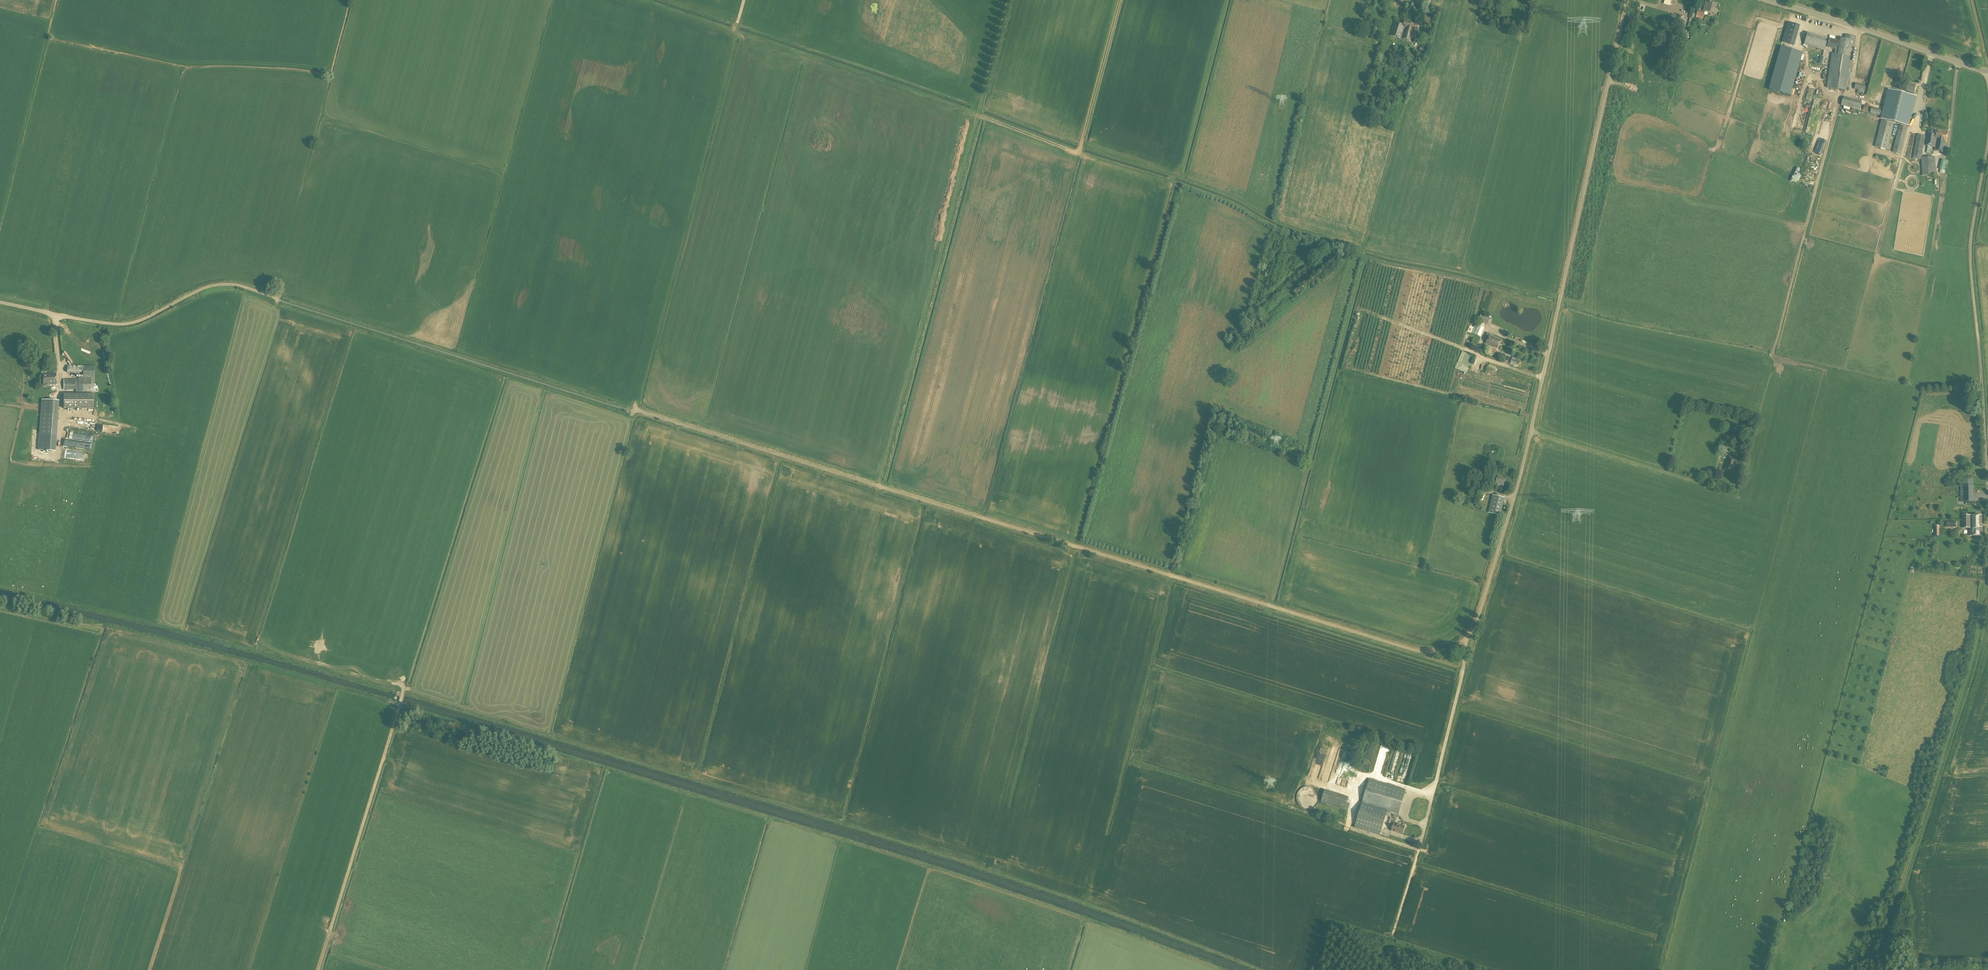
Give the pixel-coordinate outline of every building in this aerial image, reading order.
[(1714,13),(1717,4),(1706,1),(1703,10),(1714,13)] [(1702,22),(1704,12),(1697,11),(1695,20),(1702,22)] [(1692,29),(1695,19),(1694,19),(1695,14),(1690,13),(1689,18),(1687,27),(1692,29)] [(1685,27),(1688,18),(1674,14),(1672,23),(1685,27)] [(1403,24),(1395,21),(1390,36),(1411,42),(1413,36),(1414,37),(1415,31),(1417,32),(1418,26),(1404,21),(1403,24)] [(1642,22),(1638,37),(1642,37),(1643,34),(1645,34),(1647,23),(1642,22)] [(1798,25),(1787,22),(1781,41),(1793,45),(1798,25)] [(1807,33),(1803,46),(1806,48),(1808,46),(1824,51),(1828,38),(1807,33)] [(1834,54),(1832,53),(1826,87),(1846,91),(1855,37),(1845,35),(1844,39),(1841,38),(1840,43),(1839,50),(1836,49),(1834,54)] [(1839,50),(1840,43),(1838,42),(1839,41),(1829,38),(1826,46),(1836,49),(1839,50)] [(1801,50),(1779,44),(1767,87),(1788,93),(1801,50)] [(1810,102),(1815,82),(1808,81),(1803,100),(1810,102)] [(1863,95),(1865,86),(1855,83),(1854,89),(1858,90),(1857,94),(1863,95)] [(1909,91),(1908,95),(1913,96),(1916,86),(1908,84),(1906,91),(1909,91)] [(1891,112),(1897,90),(1887,87),(1884,101),(1887,102),(1885,111),(1891,112)] [(1838,104),(1858,109),(1860,100),(1841,95),(1838,104)] [(1883,113),(1872,109),(1870,115),(1882,118),(1883,113)] [(1888,150),(1894,124),(1881,120),(1875,147),(1888,150)] [(1901,154),(1908,127),(1899,125),(1892,152),(1901,154)] [(1936,133),(1928,132),(1925,145),(1928,146),(1926,153),(1930,154),(1931,146),(1935,147),(1934,151),(1945,152),(1946,143),(1947,143),(1948,134),(1936,132),(1936,133)] [(1922,157),(1925,136),(1917,134),(1913,158),(1921,160),(1922,176),(1936,175),(1935,157),(1922,157)] [(1948,165),(1949,161),(1942,159),(1939,169),(1941,170),(1940,173),(1945,174),(1945,170),(1946,164),(1948,165)] [(1480,337),(1484,328),(1478,326),(1474,334),(1480,337)] [(1491,346),(1495,338),(1489,335),(1486,343),(1491,346)] [(1495,338),(1491,346),(1497,348),(1500,340),(1495,338)] [(1518,366),(1520,360),(1512,357),(1510,363),(1518,366)] [(94,392),(94,366),(67,366),(67,373),(83,373),(83,378),(79,378),(79,379),(64,380),(64,389),(75,389),(76,391),(79,391),(79,392),(94,392)] [(57,384),(56,373),(51,373),(52,374),(43,375),(43,387),(48,387),(48,384),(50,383),(50,384),(57,384)] [(56,407),(57,392),(46,391),(45,406),(41,406),(39,435),(57,436),(58,414),(58,407),(56,407)] [(64,409),(94,408),(94,393),(64,394),(64,409)] [(69,418),(68,425),(94,428),(95,422),(69,418)] [(1733,471),(1736,459),(1728,457),(1725,469),(1733,471)] [(1503,485),(1505,479),(1501,478),(1502,476),(1498,476),(1498,475),(1494,474),(1492,482),(1503,485)] [(1966,502),(1970,502),(1973,502),(1973,486),(1973,478),(1968,478),(1968,474),(1960,474),(1961,502),(1966,502)] [(1504,498),(1493,495),(1493,496),(1489,513),(1500,515),(1504,498)] [(1982,523),(1982,515),(1962,515),(1962,520),(1962,528),(1969,528),(1970,536),(1983,536),(1982,527),(1982,523)] [(1382,748),(1379,757),(1385,759),(1388,750),(1382,748)] [(1335,758),(1328,756),(1321,779),(1328,781),(1335,758)] [(1398,815),(1405,791),(1369,780),(1361,805),(1354,828),(1380,836),(1387,812),(1390,814),(1389,817),(1390,818),(1389,823),(1392,825),(1391,831),(1402,834),(1404,826),(1394,823),(1397,814),(1398,815)] [(1308,810),(1309,810),(1311,809),(1312,809),(1314,808),(1315,807),(1316,806),(1317,805),(1318,804),(1319,802),(1319,801),(1319,800),(1319,798),(1319,797),(1319,795),(1319,794),(1318,792),(1317,791),(1316,790),(1315,789),(1314,788),(1312,787),(1311,787),(1309,787),(1308,786),(1306,787),(1305,787),(1304,787),(1302,788),(1301,789),(1300,790),(1299,791),(1298,792),(1297,794),(1297,795),(1296,797),(1296,798),(1296,800),(1297,801),(1297,802),(1298,804),(1299,805),(1300,806),(1301,807),(1302,808),(1304,809),(1305,809),(1306,810),(1308,810)] [(1347,803),(1348,797),(1324,790),(1320,803),(1344,810),(1347,803)]
